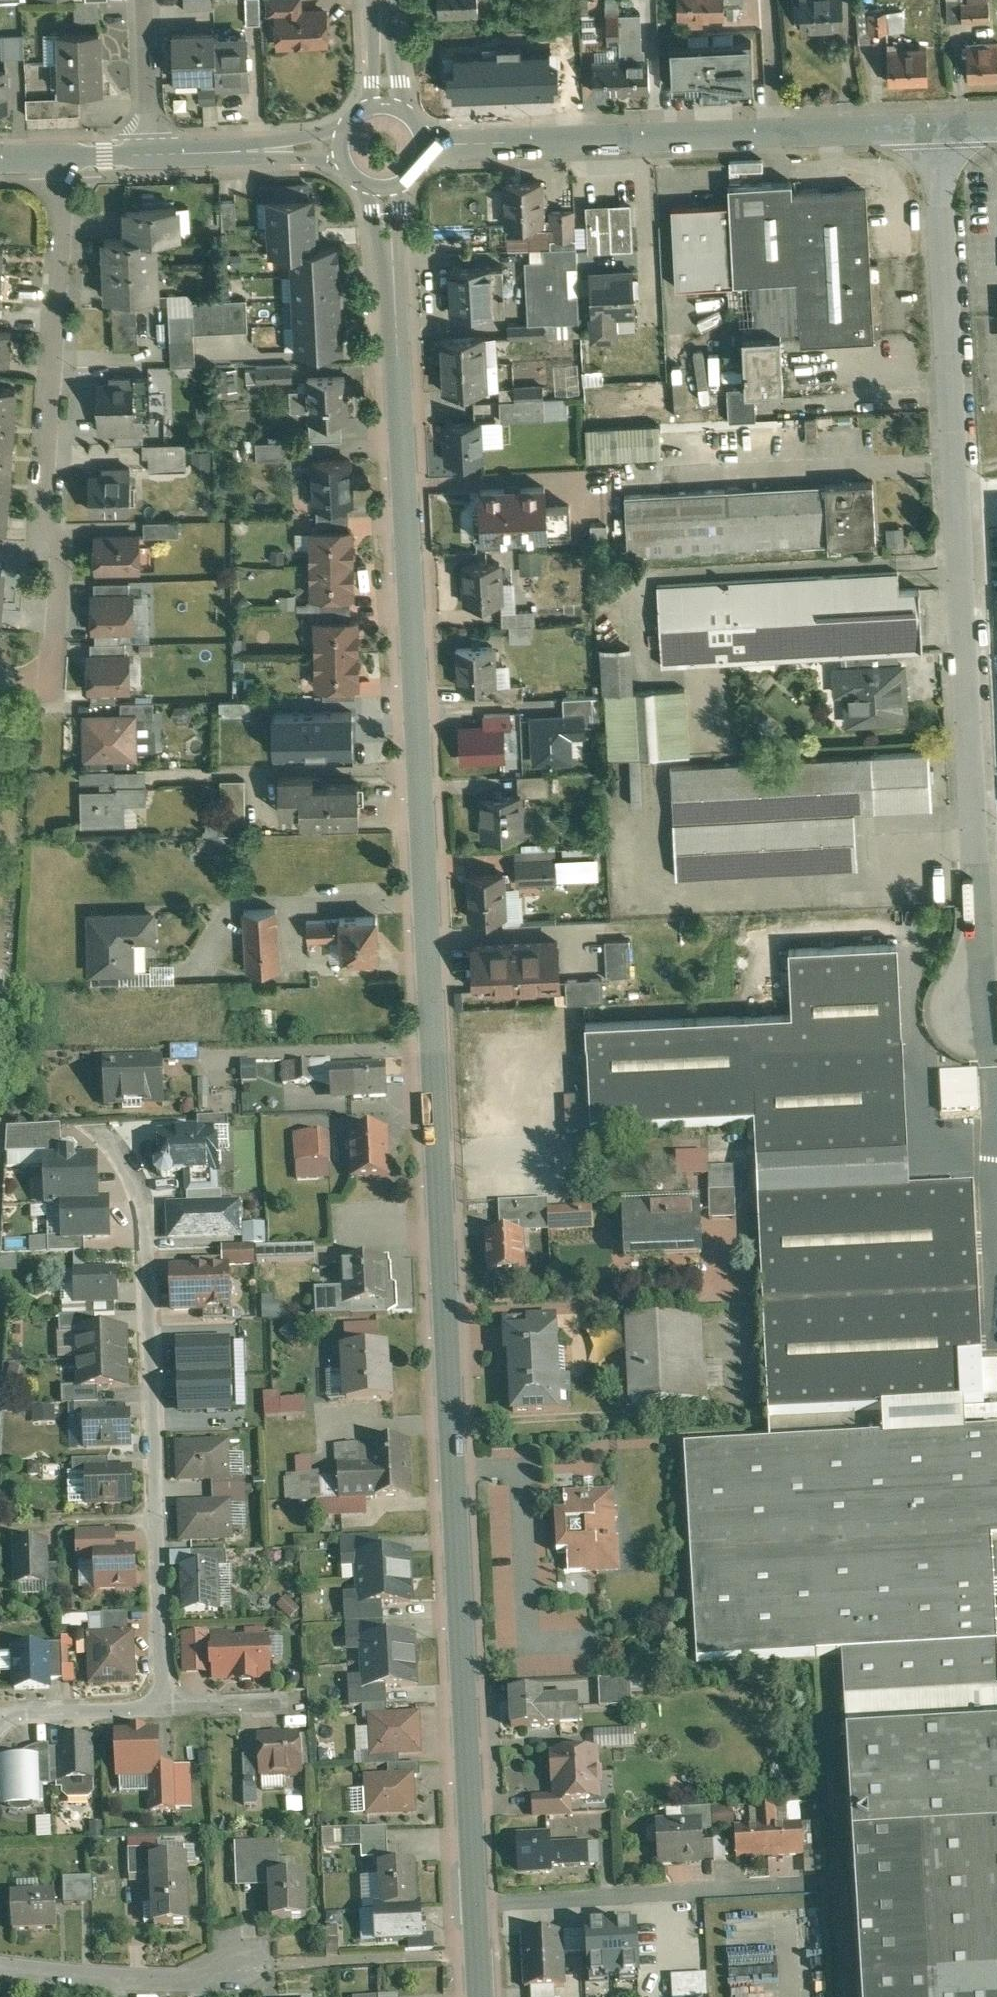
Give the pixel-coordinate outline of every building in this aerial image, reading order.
[(76,21),(100,20),(99,0),(75,0),(76,21)] [(184,10),(215,9),(214,0),(184,0),(184,10)] [(241,0),(233,0),(233,22),(241,22),(241,0)] [(247,23),(261,23),(261,0),(247,0),(247,23)] [(268,13),(278,13),(303,11),(303,0),(267,0),(268,13)] [(440,15),(478,15),(477,0),(440,0),(440,15)] [(679,19),(690,19),(691,30),(703,29),(703,19),(725,19),(724,2),(744,2),(744,0),(678,0),(679,19)] [(803,29),(804,29),(804,27),(817,26),(817,27),(843,27),(843,28),(844,28),(843,0),(802,0),(803,29)] [(962,0),(948,0),(948,20),(962,20),(961,3),(962,3),(962,0)] [(989,19),(989,2),(962,3),(961,3),(962,20),(989,19)] [(870,7),(857,9),(860,42),(873,41),(872,33),(870,13),(870,7)] [(303,11),(278,13),(279,38),(294,37),(294,42),(295,42),(297,46),(311,46),(312,41),(327,41),(326,10),(303,11)] [(886,11),(870,13),(872,33),(888,32),(886,11)] [(641,13),(619,14),(620,43),(621,62),(643,61),(643,48),(638,48),(638,29),(642,29),(641,13)] [(619,14),(606,15),(607,43),(620,43),(619,14)] [(595,18),(582,18),(583,39),(595,39),(595,18)] [(100,32),(61,34),(62,63),(101,61),(100,32)] [(216,33),(173,35),(175,78),(176,78),(176,76),(198,76),(199,77),(217,76),(216,38),(216,33)] [(577,35),(541,36),(542,49),(578,48),(577,35)] [(24,37),(2,38),(4,59),(25,58),(24,37)] [(248,37),(216,38),(217,76),(218,82),(234,82),(235,86),(238,88),(242,89),(246,88),(249,85),(250,81),(248,37)] [(752,41),(670,45),(672,89),(702,88),(702,92),(723,91),(723,86),(754,85),(752,41)] [(926,50),(896,51),(896,45),(894,45),(894,43),(887,44),(888,51),(887,52),(888,81),(928,80),(926,50)] [(521,52),(521,45),(498,46),(499,53),(454,54),(454,69),(447,70),(447,88),(453,87),(453,96),(489,95),(489,91),(518,90),(518,94),(554,93),(554,84),(559,84),(558,66),(551,67),(550,51),(521,52)] [(967,46),(968,77),(996,77),(996,45),(967,46)] [(101,61),(62,63),(64,93),(103,91),(101,61)] [(643,61),(621,62),(622,92),(650,91),(649,61),(643,61)] [(621,62),(593,64),(594,93),(622,92),(621,62)] [(0,71),(0,113),(10,113),(8,71),(0,71)] [(81,102),(29,104),(29,117),(82,115),(81,102)] [(793,179),(730,182),(731,203),(735,281),(798,278),(794,194),(793,179)] [(543,225),(542,182),(506,183),(507,226),(543,225)] [(309,184),(274,186),(275,198),(310,197),(309,184)] [(867,190),(794,194),(798,278),(801,340),(874,336),(874,334),(883,333),(879,261),(871,262),(867,190)] [(275,198),(269,199),(271,225),(314,223),(313,212),(316,212),(316,197),(310,197),(275,198)] [(236,199),(222,200),(223,229),(237,228),(236,199)] [(735,281),(731,203),(672,206),(676,286),(735,283),(735,281)] [(632,205),(587,208),(589,250),(634,248),(632,205)] [(178,207),(129,209),(131,238),(156,237),(179,236),(178,207)] [(575,211),(552,212),(553,248),(555,248),(577,246),(575,211)] [(314,223),(271,225),(272,251),(293,250),(294,250),(294,249),(318,248),(318,247),(317,234),(314,234),(314,223)] [(131,238),(106,240),(108,269),(157,266),(156,237),(131,238)] [(339,245),(318,247),(318,248),(294,249),(294,250),(293,250),(295,274),(338,272),(337,261),(340,261),(339,245)] [(577,246),(555,248),(553,248),(552,248),(552,262),(566,261),(566,267),(578,267),(577,246)] [(552,248),(531,249),(532,263),(552,262),(552,248)] [(532,263),(528,263),(530,311),(552,310),(568,310),(568,298),(566,267),(566,261),(552,262),(532,263)] [(503,264),(491,265),(493,310),(505,309),(504,285),(509,288),(513,285),(513,279),(508,277),(504,280),(503,264)] [(491,265),(450,267),(453,312),(493,310),(491,265)] [(157,266),(108,269),(109,297),(113,297),(137,296),(158,295),(157,266)] [(634,271),(612,273),(612,275),(591,276),(594,339),(616,338),(615,310),(636,309),(634,271)] [(338,272),(295,274),(296,299),(342,297),(341,282),(338,283),(338,272)] [(572,296),(572,298),(568,298),(568,310),(552,310),(553,323),(554,323),(580,321),(580,296),(579,296),(579,295),(572,296)] [(137,296),(113,297),(114,311),(137,309),(137,296)] [(342,297),(296,299),(297,324),(340,322),(340,311),(343,311),(342,297)] [(247,298),(234,299),(235,331),(249,330),(247,298)] [(234,299),(220,300),(222,332),(235,331),(234,299)] [(220,300),(207,301),(208,333),(222,332),(220,300)] [(207,301),(194,301),(194,313),(194,326),(195,334),(208,333),(207,301)] [(137,309),(114,311),(114,323),(138,322),(137,309)] [(194,313),(170,313),(171,327),(194,326),(194,313)] [(138,322),(114,323),(115,336),(139,334),(138,322)] [(340,322),(297,324),(298,350),(344,347),(344,332),(341,332),(340,322)] [(553,323),(509,325),(509,338),(555,336),(554,323),(553,323)] [(195,334),(194,326),(171,327),(171,339),(195,339),(195,334)] [(10,359),(12,330),(0,329),(0,358),(10,359)] [(781,329),(742,331),(745,385),(746,387),(755,387),(784,385),(781,329)] [(139,334),(115,336),(115,349),(139,348),(139,334)] [(484,337),(442,339),(443,366),(485,364),(484,337)] [(195,351),(195,339),(171,339),(171,352),(195,351)] [(195,365),(195,351),(171,352),(172,365),(195,365)] [(716,351),(704,351),(703,378),(715,379),(716,351)] [(485,364),(443,366),(444,392),(486,390),(485,364)] [(292,365),(257,366),(257,369),(258,382),(293,380),(292,365)] [(257,369),(247,370),(248,382),(258,382),(257,369)] [(236,370),(221,370),(222,386),(237,385),(236,370)] [(150,376),(111,377),(111,384),(98,384),(99,418),(115,417),(116,430),(144,430),(144,416),(151,416),(150,376)] [(346,376),(309,378),(309,388),(291,389),(292,410),(310,409),(310,421),(342,419),(348,419),(346,376)] [(746,387),(745,385),(728,386),(730,421),(757,419),(755,387),(746,387)] [(0,386),(0,443),(12,444),(16,387),(0,386)] [(544,386),(500,388),(500,400),(544,398),(544,386)] [(544,398),(500,400),(501,422),(546,419),(545,398),(544,398)] [(116,430),(115,417),(99,418),(99,431),(116,430)] [(815,418),(804,418),(805,440),(817,440),(815,418)] [(342,419),(310,421),(311,440),(343,440),(342,419)] [(481,421),(447,423),(448,462),(483,461),(481,421)] [(660,424),(587,428),(588,460),(662,456),(660,424)] [(144,430),(116,430),(116,444),(143,444),(144,444),(144,430)] [(287,441),(257,442),(258,460),(288,459),(287,441)] [(0,443),(0,471),(10,472),(12,444),(0,443)] [(144,444),(143,444),(144,457),(150,456),(150,455),(187,454),(187,443),(144,444)] [(187,454),(150,455),(150,456),(150,470),(187,470),(187,454)] [(350,459),(313,461),(315,505),(352,503),(350,459)] [(104,468),(104,476),(91,476),(91,510),(132,509),(131,467),(104,468)] [(0,471),(0,499),(8,500),(10,472),(0,471)] [(873,481),(825,483),(828,544),(876,541),(873,481)] [(825,483),(726,488),(729,549),(828,544),(825,483)] [(545,487),(482,490),(483,510),(475,510),(476,538),(548,534),(546,506),(545,487)] [(726,488),(625,493),(628,554),(729,549),(726,488)] [(570,504),(546,506),(548,530),(572,529),(570,504)] [(350,517),(317,518),(318,530),(350,529),(350,517)] [(180,520),(145,521),(145,536),(180,535),(180,520)] [(318,530),(312,530),(313,563),(352,562),(352,530),(350,529),(318,530)] [(139,535),(97,536),(97,570),(140,569),(139,535)] [(538,572),(538,550),(518,551),(519,573),(538,572)] [(352,562),(313,563),(313,596),(319,596),(351,595),(353,595),(352,562)] [(501,563),(465,564),(466,603),(502,601),(501,563)] [(898,572),(657,585),(662,666),(841,655),(899,652),(923,651),(919,590),(899,591),(898,572)] [(130,581),(95,582),(95,595),(130,595),(130,581)] [(95,595),(94,595),(95,630),(96,630),(96,642),(120,642),(120,630),(134,629),(133,595),(130,595),(95,595)] [(351,595),(319,596),(319,608),(351,607),(351,595)] [(351,607),(319,608),(319,621),(351,620),(351,607)] [(534,609),(501,611),(502,625),(535,624),(534,609)] [(316,621),(317,654),(357,652),(356,619),(351,620),(319,621),(316,621)] [(643,625),(645,647),(653,647),(651,624),(643,625)] [(96,642),(91,642),(92,656),(125,655),(126,655),(126,642),(120,642),(96,642)] [(494,646),(459,647),(461,686),(493,684),(496,684),(494,646)] [(631,646),(602,647),(604,692),(606,691),(634,689),(631,646)] [(449,685),(459,685),(458,647),(448,647),(449,685)] [(357,652),(317,654),(318,686),(324,686),(356,685),(358,685),(357,652)] [(899,652),(841,655),(842,668),(899,665),(899,652)] [(92,656),(90,656),(91,690),(92,690),(116,690),(130,689),(129,655),(126,655),(125,655),(92,656)] [(899,665),(842,668),(843,690),(837,690),(837,692),(846,691),(848,721),(903,719),(901,664),(899,665)] [(496,684),(493,684),(494,701),(523,700),(522,683),(496,684)] [(356,685),(324,686),(324,698),(356,697),(356,685)] [(634,689),(606,691),(610,757),(654,755),(654,756),(691,754),(686,687),(634,689)] [(117,702),(116,690),(92,690),(92,702),(117,702)] [(600,696),(564,698),(565,717),(594,715),(593,697),(600,697),(600,696)] [(526,700),(527,713),(559,712),(559,699),(526,700)] [(219,716),(250,716),(250,700),(219,700),(219,716)] [(154,701),(121,701),(122,715),(135,715),(135,719),(155,718),(154,701)] [(511,712),(485,714),(486,728),(504,727),(504,728),(512,727),(511,712)] [(352,713),(272,715),(273,753),(353,751),(352,713)] [(122,715),(86,716),(86,758),(136,757),(135,719),(135,715),(122,715)] [(565,717),(533,718),(536,763),(572,761),(570,735),(584,734),(584,725),(594,724),(594,715),(565,717)] [(486,728),(462,729),(463,759),(505,757),(504,728),(504,727),(486,728)] [(930,752),(872,755),(875,810),(933,807),(930,752)] [(872,755),(672,766),(675,821),(855,811),(875,810),(872,755)] [(115,780),(114,769),(81,770),(81,781),(115,780)] [(548,774),(518,775),(518,788),(537,787),(538,795),(549,794),(548,774)] [(359,784),(314,785),(314,776),(280,777),(280,812),(300,811),(301,820),(359,819),(359,784)] [(245,822),(245,779),(222,779),(222,823),(245,822)] [(113,785),(113,789),(82,790),(83,824),(120,823),(120,812),(125,812),(125,802),(146,802),(146,784),(113,785)] [(521,794),(481,796),(482,797),(483,797),(483,808),(482,809),(483,836),(503,835),(503,833),(523,832),(521,794)] [(675,821),(674,821),(677,876),(858,867),(855,811),(675,821)] [(556,857),(516,859),(517,872),(538,871),(538,879),(556,879),(556,857)] [(503,870),(469,872),(472,916),(506,914),(503,870)] [(276,909),(244,911),(248,970),(280,968),(276,909)] [(153,913),(93,915),(94,942),(92,943),(92,945),(93,969),(120,968),(133,968),(132,937),(153,937),(153,913)] [(377,916),(342,918),(342,919),(342,938),(343,957),(379,956),(377,916)] [(342,919),(308,920),(309,939),(342,938),(342,919)] [(630,939),(606,940),(608,976),(632,975),(630,939)] [(559,942),(473,945),(475,990),(561,986),(559,942)] [(793,1012),(586,1022),(592,1132),(755,1125),(758,1197),(910,1190),(898,943),(790,948),(793,1012)] [(120,968),(93,969),(93,984),(121,983),(120,968)] [(603,978),(567,980),(568,1003),(604,1001),(603,978)] [(200,1063),(199,1045),(171,1046),(172,1064),(200,1063)] [(237,1060),(238,1079),(252,1079),(252,1060),(237,1060)] [(162,1061),(107,1064),(110,1107),(126,1106),(126,1100),(164,1098),(162,1061)] [(312,1061),(284,1063),(285,1083),(313,1081),(312,1061)] [(384,1066),(352,1067),(353,1091),(353,1097),(386,1096),(384,1066)] [(352,1067),(333,1068),(334,1092),(353,1091),(352,1067)] [(978,1071),(944,1073),(945,1098),(979,1096),(978,1071)] [(229,1117),(199,1119),(200,1132),(217,1132),(217,1133),(230,1132),(229,1117)] [(61,1126),(9,1128),(7,1154),(47,1153),(46,1142),(62,1141),(61,1126)] [(388,1130),(351,1131),(352,1178),(389,1176),(388,1130)] [(200,1132),(161,1135),(162,1161),(157,1166),(158,1173),(163,1177),(170,1177),(175,1172),(187,1171),(194,1171),(195,1173),(217,1172),(219,1171),(218,1167),(222,1163),(222,1154),(218,1150),(218,1148),(230,1148),(230,1132),(217,1133),(217,1132),(200,1132)] [(327,1132),(309,1132),(310,1159),(328,1159),(327,1132)] [(75,1158),(75,1149),(63,1149),(63,1141),(62,1141),(46,1142),(47,1153),(48,1205),(64,1205),(64,1203),(98,1202),(98,1174),(92,1174),(92,1157),(75,1158)] [(217,1172),(195,1173),(194,1171),(187,1171),(188,1194),(218,1193),(217,1172)] [(910,1190),(758,1197),(769,1415),(985,1404),(974,1187),(910,1190)] [(736,1191),(711,1192),(712,1220),(737,1219),(736,1191)] [(218,1193),(188,1194),(188,1205),(222,1204),(221,1193),(218,1193)] [(109,1238),(108,1202),(98,1202),(64,1203),(64,1205),(65,1238),(65,1239),(85,1238),(109,1238)] [(593,1202),(576,1203),(576,1208),(549,1209),(550,1231),(594,1229),(593,1202)] [(222,1204),(188,1205),(168,1206),(169,1239),(241,1237),(240,1203),(222,1204)] [(700,1206),(668,1207),(668,1211),(625,1213),(626,1240),(628,1240),(628,1235),(648,1234),(648,1253),(643,1253),(643,1255),(702,1252),(700,1206)] [(264,1225),(244,1226),(244,1244),(264,1244),(264,1225)] [(523,1234),(489,1236),(491,1273),(525,1272),(523,1234)] [(65,1239),(65,1238),(49,1238),(49,1253),(85,1252),(85,1238),(65,1239)] [(315,1245),(258,1247),(258,1261),(314,1259),(314,1260),(315,1260),(315,1245)] [(255,1247),(224,1248),(225,1265),(255,1264),(255,1247)] [(383,1259),(346,1261),(347,1272),(343,1272),(344,1288),(344,1290),(348,1290),(349,1305),(352,1305),(352,1316),(389,1315),(389,1312),(393,1310),(393,1288),(389,1285),(388,1274),(384,1271),(383,1259)] [(228,1269),(173,1271),(174,1310),(204,1309),(228,1308),(229,1308),(228,1269)] [(116,1271),(76,1273),(77,1302),(87,1302),(115,1301),(118,1301),(116,1271)] [(344,1288),(315,1289),(316,1317),(352,1316),(352,1305),(349,1305),(348,1290),(344,1290),(344,1288)] [(271,1305),(271,1294),(259,1294),(260,1319),(283,1318),(282,1305),(271,1305)] [(115,1301),(87,1302),(88,1316),(93,1315),(96,1315),(116,1315),(115,1301)] [(228,1308),(204,1309),(205,1321),(229,1320),(228,1308)] [(88,1316),(60,1317),(60,1334),(78,1333),(78,1332),(96,1331),(96,1315),(93,1315),(88,1316)] [(558,1318),(507,1320),(509,1353),(513,1353),(515,1412),(572,1410),(570,1380),(560,1381),(558,1318)] [(702,1318),(630,1321),(633,1392),(627,1393),(628,1404),(633,1404),(705,1402),(702,1318)] [(96,1331),(78,1332),(78,1333),(79,1360),(127,1358),(126,1330),(96,1331)] [(178,1343),(180,1411),(230,1410),(228,1341),(178,1343)] [(387,1347),(346,1349),(348,1399),(391,1398),(391,1383),(388,1383),(387,1347)] [(127,1358),(79,1360),(80,1386),(80,1388),(98,1387),(128,1386),(127,1358)] [(98,1387),(80,1388),(80,1386),(62,1387),(63,1404),(75,1404),(99,1403),(98,1387)] [(300,1416),(299,1398),(292,1399),(292,1391),(257,1392),(258,1418),(300,1416)] [(99,1403),(75,1404),(76,1417),(86,1416),(86,1415),(108,1415),(107,1403),(99,1403)] [(29,1408),(29,1424),(53,1422),(52,1406),(29,1408)] [(108,1415),(86,1415),(86,1416),(87,1447),(131,1446),(130,1414),(108,1415)] [(955,1601),(952,1541),(972,1540),(968,1475),(996,1474),(996,1429),(685,1447),(698,1662),(817,1655),(843,1654),(854,1840),(921,1836),(930,1989),(996,1985),(996,1635),(995,1599),(955,1601)] [(406,1441),(373,1443),(374,1464),(360,1465),(359,1444),(338,1445),(340,1498),(408,1495),(406,1441)] [(229,1442),(178,1444),(180,1480),(213,1479),(230,1478),(229,1442)] [(109,1458),(73,1460),(74,1473),(88,1472),(88,1471),(110,1470),(109,1458)] [(110,1470),(88,1471),(88,1472),(89,1503),(133,1502),(132,1470),(110,1470)] [(319,1473),(298,1474),(299,1501),(321,1500),(319,1473)] [(230,1478),(213,1479),(214,1491),(234,1490),(233,1478),(230,1478)] [(244,1478),(233,1478),(234,1490),(244,1490),(244,1478)] [(594,1481),(585,1481),(585,1491),(564,1492),(566,1512),(556,1513),(558,1553),(568,1553),(569,1573),(589,1572),(589,1571),(619,1569),(617,1540),(618,1540),(615,1490),(595,1491),(594,1481)] [(234,1490),(214,1491),(215,1503),(231,1502),(234,1502),(234,1490)] [(244,1490),(234,1490),(234,1502),(245,1502),(244,1490)] [(215,1503),(181,1504),(182,1540),(232,1538),(231,1502),(215,1503)] [(115,1532),(79,1533),(79,1560),(97,1559),(97,1550),(115,1550),(115,1532)] [(378,1535),(342,1537),(344,1558),(358,1557),(358,1556),(379,1555),(378,1535)] [(46,1542),(16,1543),(18,1583),(46,1582),(47,1582),(47,1565),(46,1542)] [(115,1550),(97,1550),(97,1559),(98,1588),(135,1587),(134,1549),(115,1550)] [(227,1550),(191,1552),(192,1567),(217,1566),(217,1567),(228,1567),(227,1550)] [(379,1555),(358,1556),(358,1557),(360,1580),(411,1578),(409,1554),(379,1555)] [(60,1565),(47,1565),(47,1582),(46,1582),(47,1593),(61,1593),(60,1565)] [(217,1567),(217,1566),(192,1567),(183,1567),(184,1611),(218,1610),(217,1567)] [(411,1578),(360,1580),(361,1604),(382,1603),(412,1602),(411,1578)] [(382,1603),(361,1604),(346,1604),(347,1623),(383,1621),(382,1603)] [(128,1612),(102,1613),(103,1635),(129,1634),(128,1612)] [(383,1621),(347,1623),(348,1642),(363,1641),(363,1640),(384,1639),(383,1621)] [(103,1635),(90,1635),(92,1684),(135,1682),(133,1634),(129,1634),(103,1635)] [(208,1635),(186,1635),(186,1649),(208,1649),(208,1635)] [(265,1639),(229,1640),(229,1635),(217,1635),(218,1677),(240,1677),(241,1681),(255,1681),(255,1676),(266,1676),(266,1673),(269,1670),(269,1663),(266,1660),(265,1639)] [(384,1639),(363,1640),(363,1641),(364,1664),(415,1662),(414,1638),(384,1639)] [(64,1679),(62,1643),(47,1644),(48,1647),(49,1647),(50,1679),(64,1679)] [(48,1647),(14,1649),(16,1688),(50,1687),(50,1679),(49,1647),(48,1647)] [(415,1662),(364,1664),(365,1687),(365,1688),(386,1687),(416,1686),(415,1662)] [(631,1677),(599,1679),(601,1707),(633,1705),(631,1677)] [(386,1687),(365,1688),(365,1687),(350,1688),(351,1707),(363,1706),(387,1705),(386,1687)] [(579,1698),(545,1700),(544,1691),(511,1692),(512,1727),(546,1726),(546,1725),(580,1723),(579,1698)] [(387,1705),(363,1706),(364,1719),(372,1719),(372,1718),(388,1717),(387,1705)] [(388,1717),(372,1718),(372,1719),(374,1753),(374,1754),(400,1752),(420,1751),(418,1715),(388,1717)] [(633,1731),(596,1733),(597,1746),(634,1744),(633,1731)] [(158,1732),(118,1734),(119,1776),(150,1775),(160,1774),(160,1766),(158,1732)] [(91,1739),(79,1739),(79,1736),(78,1735),(64,1736),(63,1736),(63,1740),(62,1740),(62,1748),(63,1780),(64,1780),(70,1779),(75,1783),(82,1783),(86,1779),(92,1779),(93,1778),(91,1739)] [(299,1735),(260,1737),(262,1774),(286,1773),(289,1776),(297,1775),(300,1772),(301,1772),(299,1735)] [(42,1749),(37,1751),(38,1785),(51,1785),(51,1784),(50,1748),(42,1749)] [(62,1748),(50,1748),(51,1784),(64,1783),(64,1780),(63,1780),(62,1748)] [(25,1756),(21,1760),(18,1763),(10,1763),(4,1770),(5,1805),(11,1805),(15,1807),(20,1808),(25,1808),(29,1806),(33,1804),(39,1804),(38,1785),(37,1751),(30,1753),(25,1756)] [(596,1751),(574,1752),(574,1755),(552,1756),(553,1769),(556,1768),(558,1797),(558,1801),(571,1800),(588,1799),(593,1794),(592,1787),(598,1786),(598,1785),(602,1781),(602,1770),(597,1767),(596,1751)] [(400,1752),(374,1754),(374,1753),(364,1753),(364,1766),(389,1765),(400,1764),(400,1752)] [(258,1789),(257,1755),(244,1756),(245,1789),(258,1789)] [(400,1764),(389,1765),(389,1777),(413,1776),(413,1777),(421,1776),(421,1763),(400,1764)] [(160,1766),(160,1774),(150,1775),(152,1811),(177,1810),(175,1766),(160,1766)] [(389,1777),(367,1778),(369,1814),(415,1812),(413,1777),(413,1776),(389,1777)] [(150,1778),(115,1779),(115,1792),(150,1791),(150,1778)] [(86,1779),(82,1783),(75,1783),(70,1779),(64,1780),(64,1783),(65,1793),(69,1797),(89,1796),(93,1792),(92,1779),(86,1779)] [(258,1789),(245,1789),(245,1805),(258,1805),(258,1789)] [(359,1790),(346,1790),(348,1815),(360,1814),(359,1790)] [(571,1800),(558,1801),(558,1797),(535,1798),(536,1816),(572,1814),(571,1800)] [(775,1805),(766,1806),(767,1825),(776,1825),(775,1805)] [(766,1806),(758,1806),(760,1826),(767,1825),(766,1806)] [(712,1807),(684,1808),(684,1820),(700,1819),(701,1831),(713,1831),(712,1807)] [(684,1820),(665,1821),(665,1839),(659,1840),(661,1863),(702,1861),(701,1831),(700,1819),(684,1820)] [(820,1822),(803,1823),(805,1854),(822,1853),(820,1822)] [(776,1825),(767,1825),(769,1856),(805,1854),(803,1823),(776,1825)] [(760,1826),(736,1827),(738,1858),(769,1856),(767,1825),(760,1826)] [(388,1828),(361,1829),(362,1843),(388,1841),(388,1828)] [(550,1833),(518,1835),(520,1871),(552,1869),(552,1866),(588,1864),(587,1840),(587,1839),(550,1841),(550,1833)] [(930,1989),(921,1836),(854,1840),(863,1996),(996,1996),(996,1985),(930,1989)] [(725,1837),(714,1837),(715,1860),(727,1859),(725,1837)] [(597,1840),(587,1840),(588,1864),(598,1864),(597,1840)] [(388,1841),(362,1843),(363,1859),(389,1857),(388,1841)] [(263,1843),(236,1843),(236,1870),(263,1870),(263,1843)] [(279,1843),(263,1843),(263,1870),(280,1870),(279,1843)] [(161,1859),(161,1847),(145,1848),(145,1874),(153,1874),(162,1874),(161,1859)] [(145,1874),(145,1848),(130,1848),(131,1875),(145,1874)] [(186,1858),(161,1859),(162,1874),(153,1874),(154,1904),(145,1905),(146,1922),(155,1922),(155,1925),(188,1924),(186,1858)] [(415,1864),(381,1866),(384,1910),(417,1909),(417,1908),(415,1864)] [(305,1875),(272,1876),(274,1920),(306,1919),(305,1875)] [(93,1876),(64,1877),(65,1904),(94,1902),(93,1876)] [(55,1896),(12,1897),(12,1930),(56,1929),(55,1896)] [(417,1909),(384,1910),(377,1910),(378,1943),(422,1940),(422,1930),(423,1930),(423,1921),(421,1921),(421,1908),(417,1908),(417,1909)] [(636,1924),(586,1928),(589,1979),(639,1976),(636,1924)] [(583,1931),(562,1932),(563,1954),(584,1953),(583,1931)] [(562,1932),(522,1934),(525,1988),(531,1988),(555,1986),(565,1986),(563,1954),(562,1932)] [(671,1976),(672,1996),(708,1996),(707,1974),(671,1976)] [(531,1988),(531,1996),(556,1996),(555,1986),(531,1988)]
